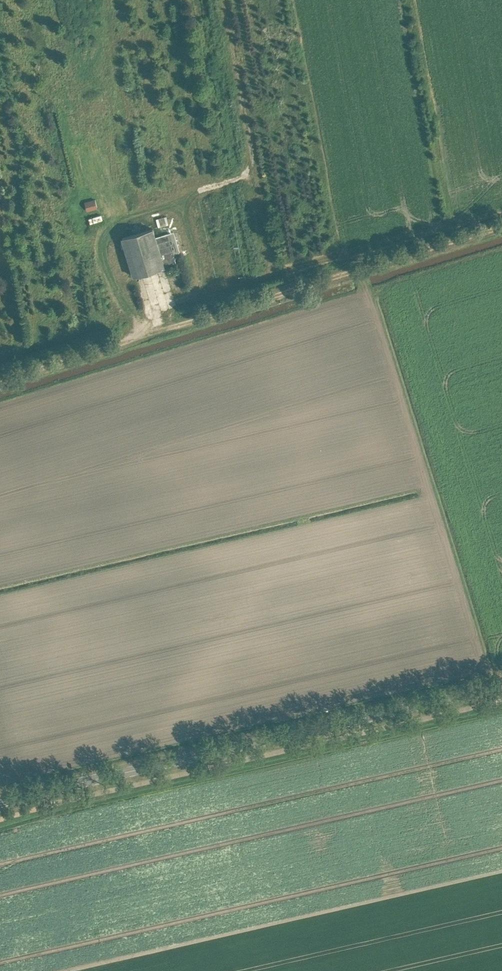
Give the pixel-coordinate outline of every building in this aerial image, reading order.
[(85,201),(87,210),(99,208),(96,198),(85,201)] [(123,237),(134,276),(165,266),(166,270),(178,266),(175,256),(176,255),(177,254),(176,251),(175,250),(173,251),(168,233),(156,236),(154,228),(123,237)]
